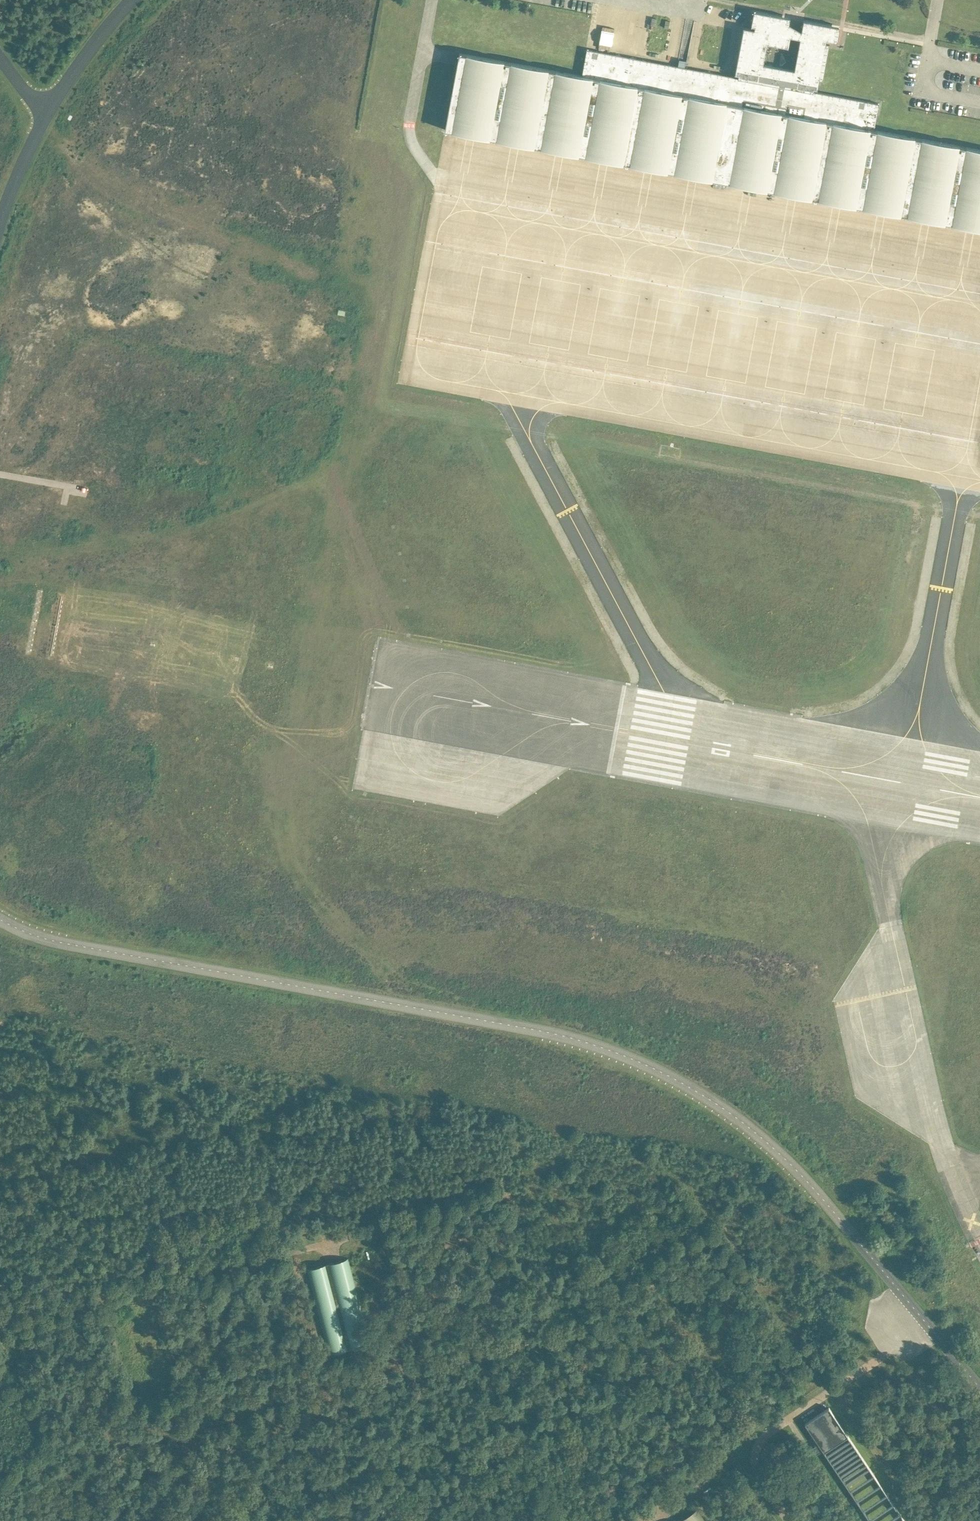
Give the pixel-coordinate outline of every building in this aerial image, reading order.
[(587,50),(582,75),(459,53),(443,139),(711,188),(712,184),(729,188),(729,191),(979,237),(979,149),(874,130),(879,104),(879,103),(813,91),(814,85),(815,81),(818,82),(825,43),(826,43),(826,42),(826,39),(836,41),(837,42),(839,30),(838,30),(804,24),(804,23),(803,23),(801,31),(782,19),(754,14),(753,14),(751,26),(752,26),(755,26),(754,29),(743,27),(743,28),(744,28),(736,66),(740,67),(738,77),(685,67),(686,62),(679,60),(678,66),(587,49),(586,50),(587,50)] [(370,1344),(348,1258),(306,1269),(328,1354),(370,1344)] [(817,1441),(824,1452),(848,1436),(829,1407),(805,1423),(812,1433),(817,1441)] [(812,1447),(816,1454),(821,1451),(817,1444),(812,1447)] [(697,1508),(678,1520),(706,1520),(697,1508)]
